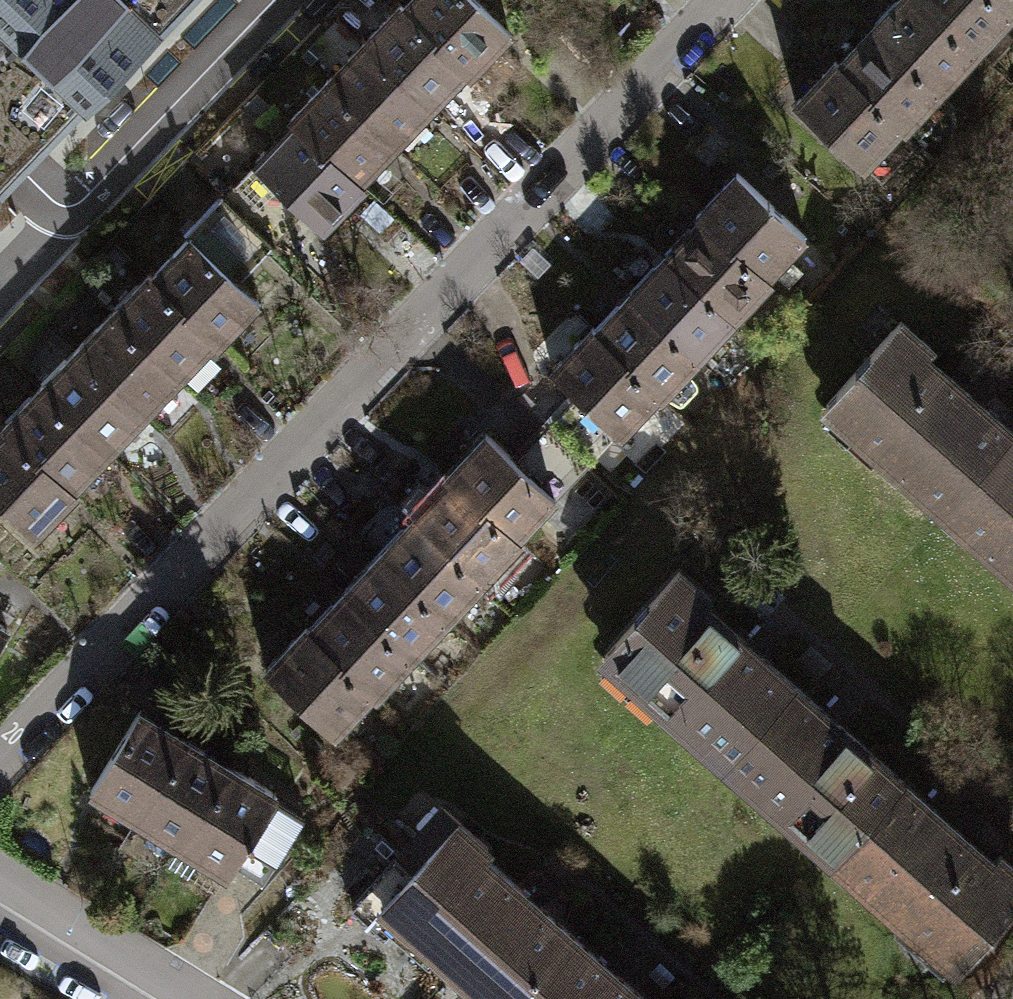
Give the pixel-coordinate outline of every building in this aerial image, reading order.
[(30,168),(191,0),(0,0),(0,199),(30,168)] [(465,0),(401,0),(393,9),(458,71),(461,74),(500,34),(465,0)] [(911,0),(889,0),(862,29),(932,93),(969,53),(911,0)] [(991,0),(911,0),(969,53),(1005,14),(991,0)] [(1005,14),(1012,6),(1012,0),(991,0),(1005,14)] [(393,9),(390,6),(354,43),(422,108),(458,71),(393,9)] [(932,93),(862,29),(825,68),(891,129),(895,132),(932,93)] [(422,108),(354,43),(317,82),(385,147),(422,108)] [(891,129),(825,68),(822,65),(785,105),(854,169),(891,129)] [(385,147),(317,82),(281,120),(284,123),(349,185),(385,147)] [(349,185),(284,123),(245,163),(295,210),(314,228),(352,188),(349,185)] [(295,210),(245,163),(213,197),(262,243),(295,210)] [(797,237),(727,173),(690,212),(694,215),(760,276),(797,237)] [(262,243),(213,197),(175,236),(178,239),(141,278),(207,340),(210,343),(249,303),(226,281),(262,243)] [(760,276),(694,215),(657,255),(726,319),(763,280),(760,276)] [(726,319),(657,255),(620,294),(689,358),(726,319)] [(141,278),(139,275),(103,312),(171,377),(207,340),(141,278)] [(689,358),(620,294),(583,333),(649,395),(652,398),(689,358)] [(171,377),(103,312),(66,351),(135,416),(171,377)] [(946,513),(1012,438),(1012,433),(974,398),(924,354),(930,347),(900,321),(825,405),(946,513)] [(649,395),(583,333),(580,330),(543,370),(612,434),(649,395)] [(135,416),(66,351),(29,389),(98,454),(135,416)] [(29,389),(0,420),(0,433),(62,492),(98,454),(29,389)] [(0,433),(0,510),(27,535),(65,495),(62,492),(0,433)] [(442,478),(508,539),(546,497),(477,433),(438,474),(442,478)] [(946,513),(1012,571),(1012,438),(946,513)] [(409,514),(477,578),(511,542),(508,539),(442,478),(409,514)] [(372,553),(440,617),(477,578),(409,514),(372,553)] [(337,590),(406,654),(440,617),(372,553),(337,590)] [(604,656),(725,762),(794,685),(757,653),(703,605),(709,598),(679,571),(604,656)] [(365,691),(368,694),(406,654),(337,590),(299,630),(365,691)] [(257,669),(326,733),(365,691),(299,630),(296,627),(257,669)] [(836,722),(794,685),(725,762),(835,859),(903,781),(836,722)] [(130,710),(80,792),(128,821),(177,739),(130,710)] [(177,739),(128,821),(171,847),(221,766),(177,739)] [(221,766),(171,847),(217,875),(228,858),(259,806),(267,794),(221,766)] [(903,781),(835,859),(957,965),(1012,902),(1012,867),(1000,855),(994,861),(939,813),(903,781)] [(288,823),(259,806),(228,858),(256,875),(288,823)] [(573,934),(536,902),(483,854),(489,848),(442,806),(352,907),(385,937),(400,920),(489,998),(515,998),(573,934)] [(612,970),(573,934),(515,998),(645,998),(612,970)]
